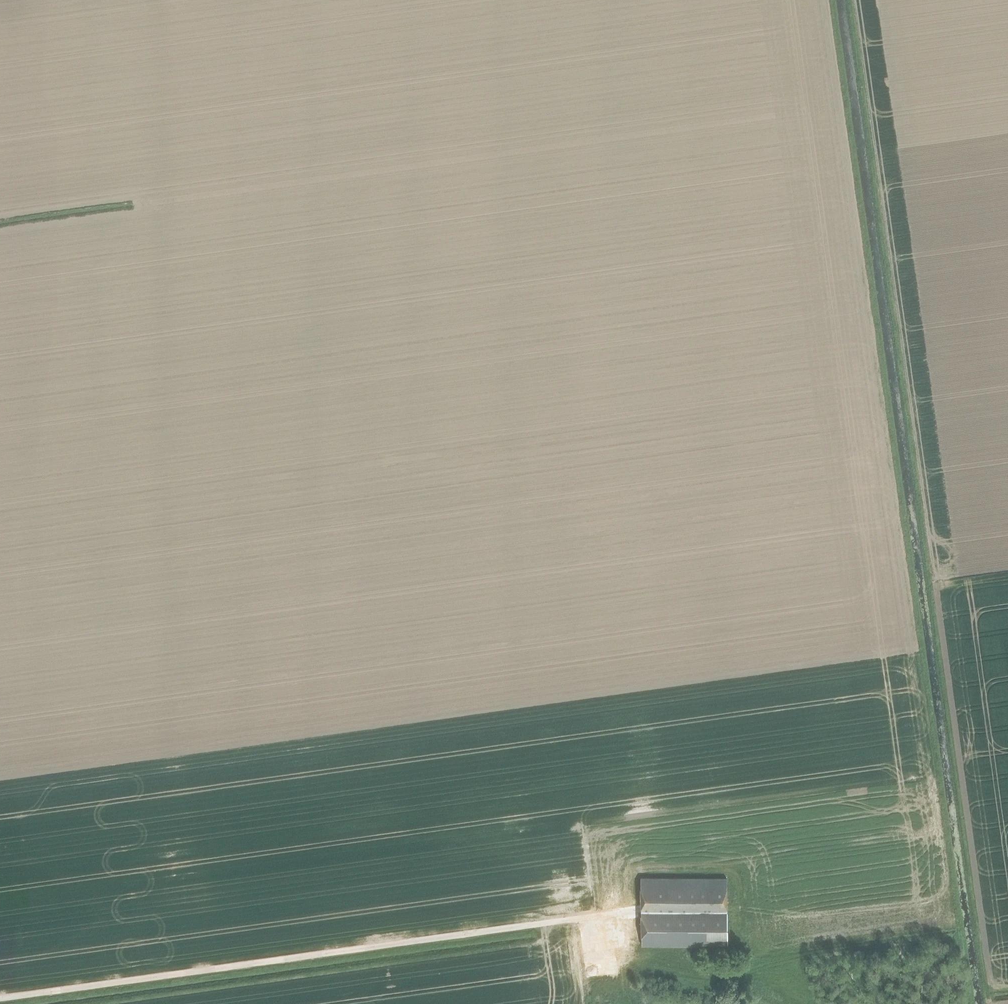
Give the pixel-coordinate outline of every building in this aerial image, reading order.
[(728,944),(727,914),(727,879),(641,878),(642,946),(704,946),(704,943),(728,944)]
